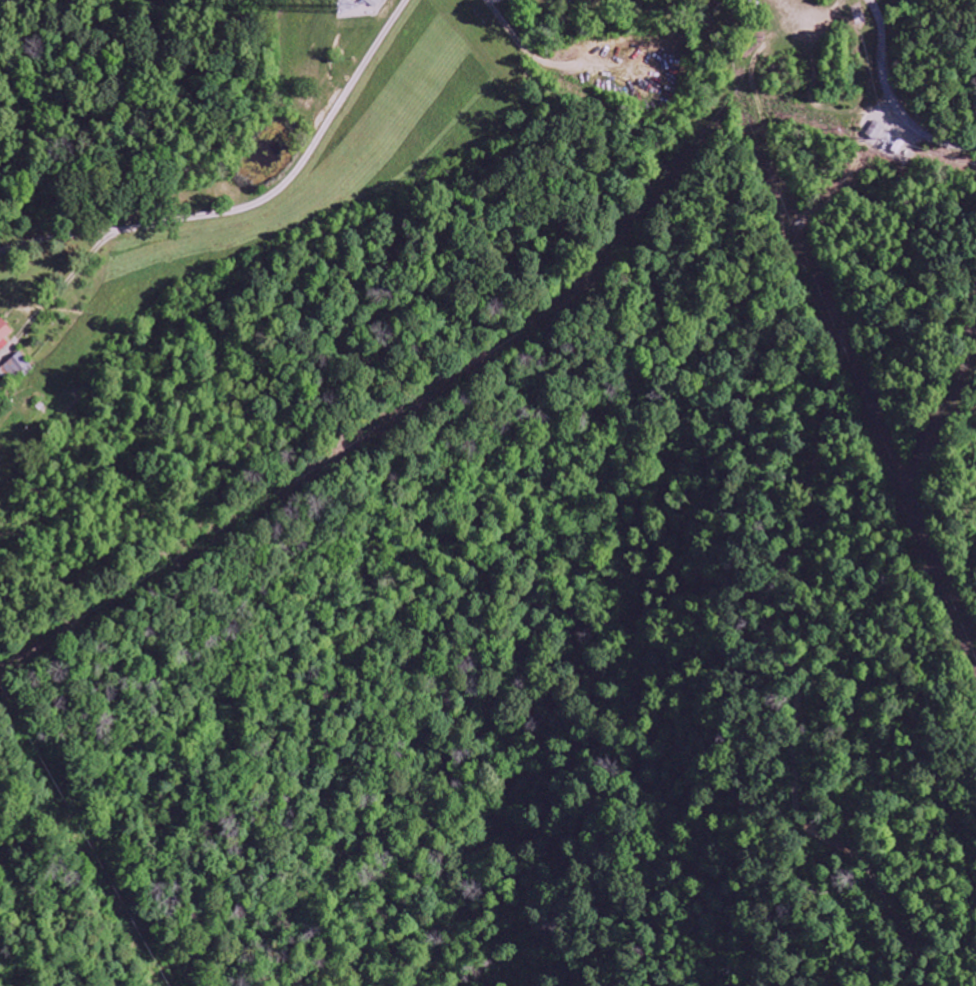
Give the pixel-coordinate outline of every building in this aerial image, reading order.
[(866,136),(876,142),(886,127),(876,121),(866,136)] [(2,319),(0,321),(0,350),(1,352),(10,345),(6,340),(14,333),(2,319)] [(18,381),(34,372),(23,354),(7,363),(18,381)]
